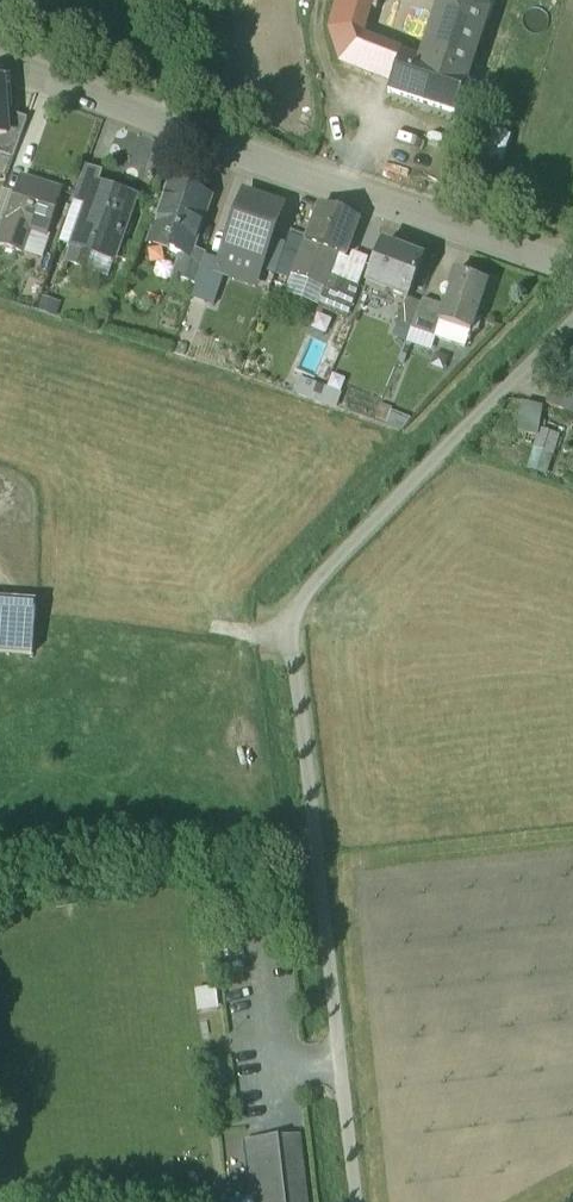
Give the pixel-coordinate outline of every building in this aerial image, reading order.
[(331,30),(341,63),(370,74),(383,48),(358,38),(369,0),(340,0),(331,30)] [(423,61),(435,65),(467,77),(488,13),(483,3),(474,0),(444,0),(423,61)] [(401,54),(383,48),(370,74),(391,83),(401,54)] [(423,61),(401,53),(401,54),(391,83),(389,91),(424,102),(435,65),(423,61)] [(467,77),(435,65),(424,102),(455,113),(469,78),(467,77)] [(12,159),(27,119),(4,111),(6,135),(0,136),(0,154),(12,159)] [(100,175),(85,170),(74,202),(87,206),(95,185),(96,185),(100,175)] [(21,180),(6,222),(0,240),(0,247),(21,254),(30,231),(47,237),(61,193),(21,180)] [(96,185),(95,185),(87,206),(72,248),(113,262),(135,199),(96,185)] [(212,200),(172,186),(150,246),(184,259),(190,261),(193,253),(212,200)] [(242,197),(222,255),(263,269),(272,242),(283,211),(242,197)] [(359,222),(321,208),(306,245),(328,253),(345,259),(359,222)] [(272,242),(263,269),(276,274),(285,247),(272,242)] [(328,253),(306,245),(296,271),(315,279),(317,279),(328,253)] [(422,263),(382,247),(368,285),(388,292),(408,300),(422,263)] [(193,253),(190,261),(184,259),(176,281),(195,287),(206,258),(193,253)] [(220,263),(206,258),(195,287),(192,298),(215,306),(225,276),(216,273),(220,263)] [(315,279),(297,272),(293,284),(316,293),(319,286),(313,284),(315,279)] [(486,283),(455,273),(449,290),(446,290),(444,290),(441,292),(440,294),(439,297),(440,299),(441,301),(444,304),(443,306),(438,322),(440,323),(470,333),(486,283)] [(351,284),(329,275),(324,286),(332,289),(329,297),(343,303),(351,284)] [(388,292),(368,285),(364,294),(384,302),(388,292)] [(332,289),(324,286),(321,294),(329,297),(332,289)] [(61,303),(43,296),(38,309),(56,316),(61,303)] [(443,306),(423,298),(420,306),(410,329),(435,339),(440,323),(438,322),(443,306)] [(400,325),(410,329),(420,306),(408,300),(400,325)] [(311,382),(305,397),(340,410),(345,394),(311,382)] [(553,388),(547,405),(572,414),(572,396),(553,388)] [(564,436),(545,431),(551,409),(529,403),(520,436),(561,448),(564,436)] [(414,420),(381,408),(377,420),(403,431),(414,420)] [(0,601),(0,652),(32,654),(36,604),(0,601)] [(204,1010),(225,1007),(222,988),(201,991),(204,1010)] [(297,1140),(247,1146),(253,1200),(233,1201),(304,1201),(297,1140)]
